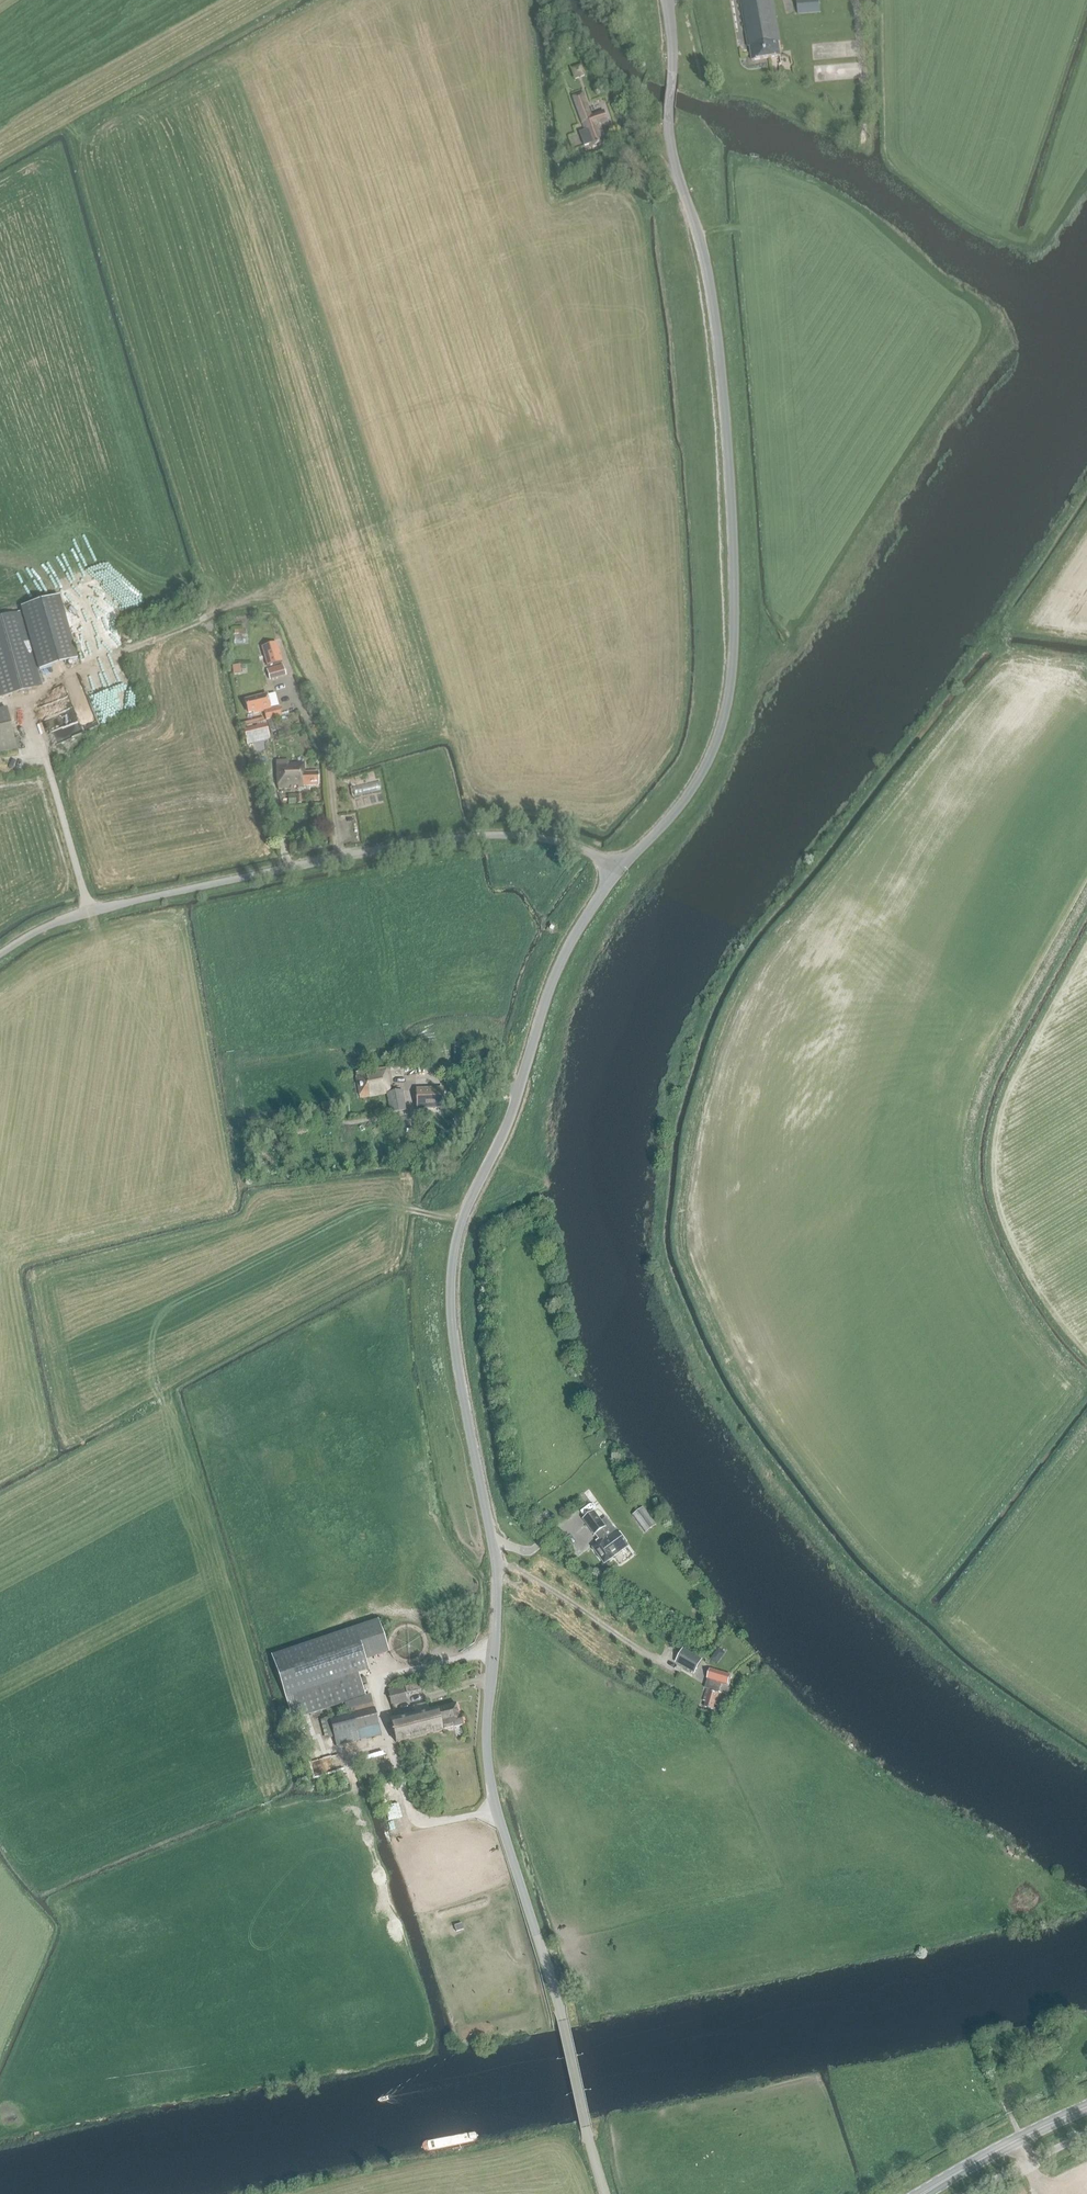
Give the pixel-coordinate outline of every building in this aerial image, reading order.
[(747,47),(750,46),(751,51),(749,51),(751,61),(779,56),(777,42),(779,42),(772,0),(739,0),(747,47)] [(797,14),(819,13),(818,0),(796,0),(797,14)] [(552,18),(546,19),(547,32),(549,32),(550,39),(554,39),(554,32),(553,32),(553,26),(552,18)] [(581,66),(571,70),(575,79),(584,76),(581,66)] [(591,147),(603,142),(599,133),(602,132),(599,125),(607,122),(604,112),(591,116),(582,94),(573,97),(585,130),(579,132),(584,145),(589,143),(591,147)] [(19,607),(38,671),(77,659),(58,596),(19,607)] [(41,687),(21,613),(0,619),(0,698),(41,687)] [(282,662),(276,643),(261,647),(267,666),(282,662)] [(239,664),(232,665),(233,674),(240,673),(239,664)] [(267,670),(270,681),(285,676),(282,665),(267,670)] [(245,700),(248,712),(253,711),(253,713),(263,711),(266,720),(281,716),(279,708),(270,710),(266,695),(245,700)] [(16,750),(6,709),(0,710),(0,754),(16,750)] [(243,730),(246,742),(269,736),(265,723),(243,730)] [(302,774),(302,764),(275,765),(276,789),(287,789),(287,786),(296,785),(296,789),(301,789),(301,786),(317,786),(316,773),(302,774)] [(402,1091),(390,1093),(385,1068),(355,1074),(360,1099),(387,1094),(390,1113),(405,1111),(402,1091)] [(416,1091),(416,1108),(443,1107),(442,1090),(416,1091)] [(322,1114),(329,1112),(327,1102),(320,1103),(322,1114)] [(634,1515),(647,1532),(656,1525),(643,1508),(634,1515)] [(606,1537),(592,1547),(604,1563),(614,1556),(627,1546),(606,1518),(601,1521),(594,1511),(583,1519),(594,1534),(600,1529),(606,1537)] [(354,1627),(270,1655),(291,1720),(365,1695),(362,1687),(359,1679),(357,1673),(368,1670),(354,1627)] [(676,1661),(696,1672),(702,1660),(683,1650),(676,1661)] [(710,1659),(716,1663),(720,1658),(714,1654),(710,1659)] [(707,1689),(704,1701),(706,1702),(705,1707),(714,1710),(715,1705),(718,1706),(722,1693),(719,1692),(722,1683),(728,1685),(731,1676),(710,1669),(707,1679),(708,1679),(705,1688),(707,1689)] [(362,1687),(367,1685),(365,1677),(359,1679),(362,1687)] [(387,1690),(391,1706),(407,1701),(403,1686),(387,1690)] [(347,1716),(373,1709),(370,1694),(344,1703),(347,1716)] [(390,1721),(396,1743),(441,1731),(462,1726),(459,1716),(458,1716),(455,1705),(436,1710),(436,1709),(390,1721)] [(329,1721),(336,1747),(381,1736),(374,1709),(329,1721)] [(374,1780),(393,1773),(388,1761),(370,1768),(374,1780)]
